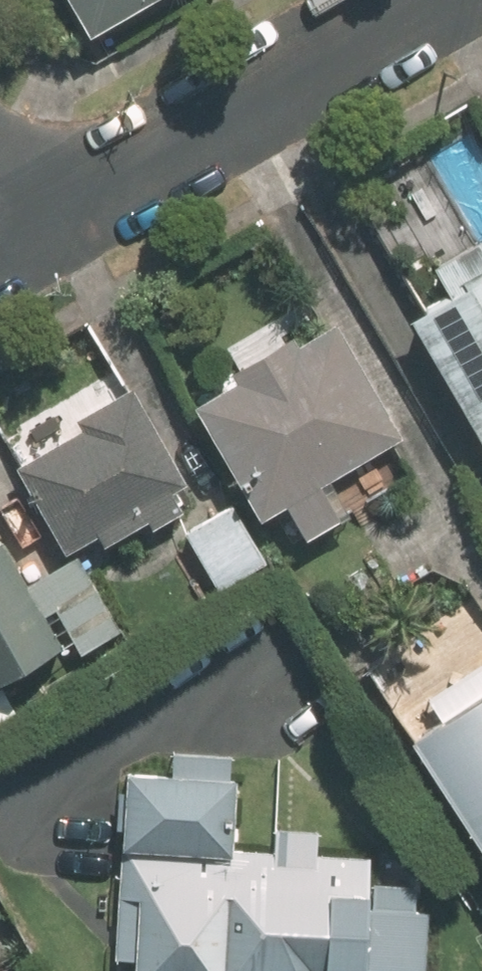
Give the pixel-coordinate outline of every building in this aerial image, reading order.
[(81,44),(158,0),(56,0),(81,44)] [(399,321),(477,463),(481,460),(481,276),(399,321)] [(289,335),(223,374),(227,380),(183,406),(253,525),(277,511),(296,544),(344,515),(325,482),(395,440),(333,336),(301,355),(289,335)] [(185,486),(130,386),(75,417),(80,425),(8,465),(58,556),(185,486)] [(230,498),(176,528),(209,589),(263,559),(230,498)] [(0,546),(0,681),(57,649),(38,615),(52,607),(33,574),(20,581),(0,546)] [(398,743),(481,882),(481,692),(398,743)] [(312,854),(312,829),(266,827),(266,851),(223,850),(226,752),(166,750),(165,776),(114,774),(108,962),(125,962),(125,970),(400,970),(402,904),(369,902),(370,856),(312,854)]
